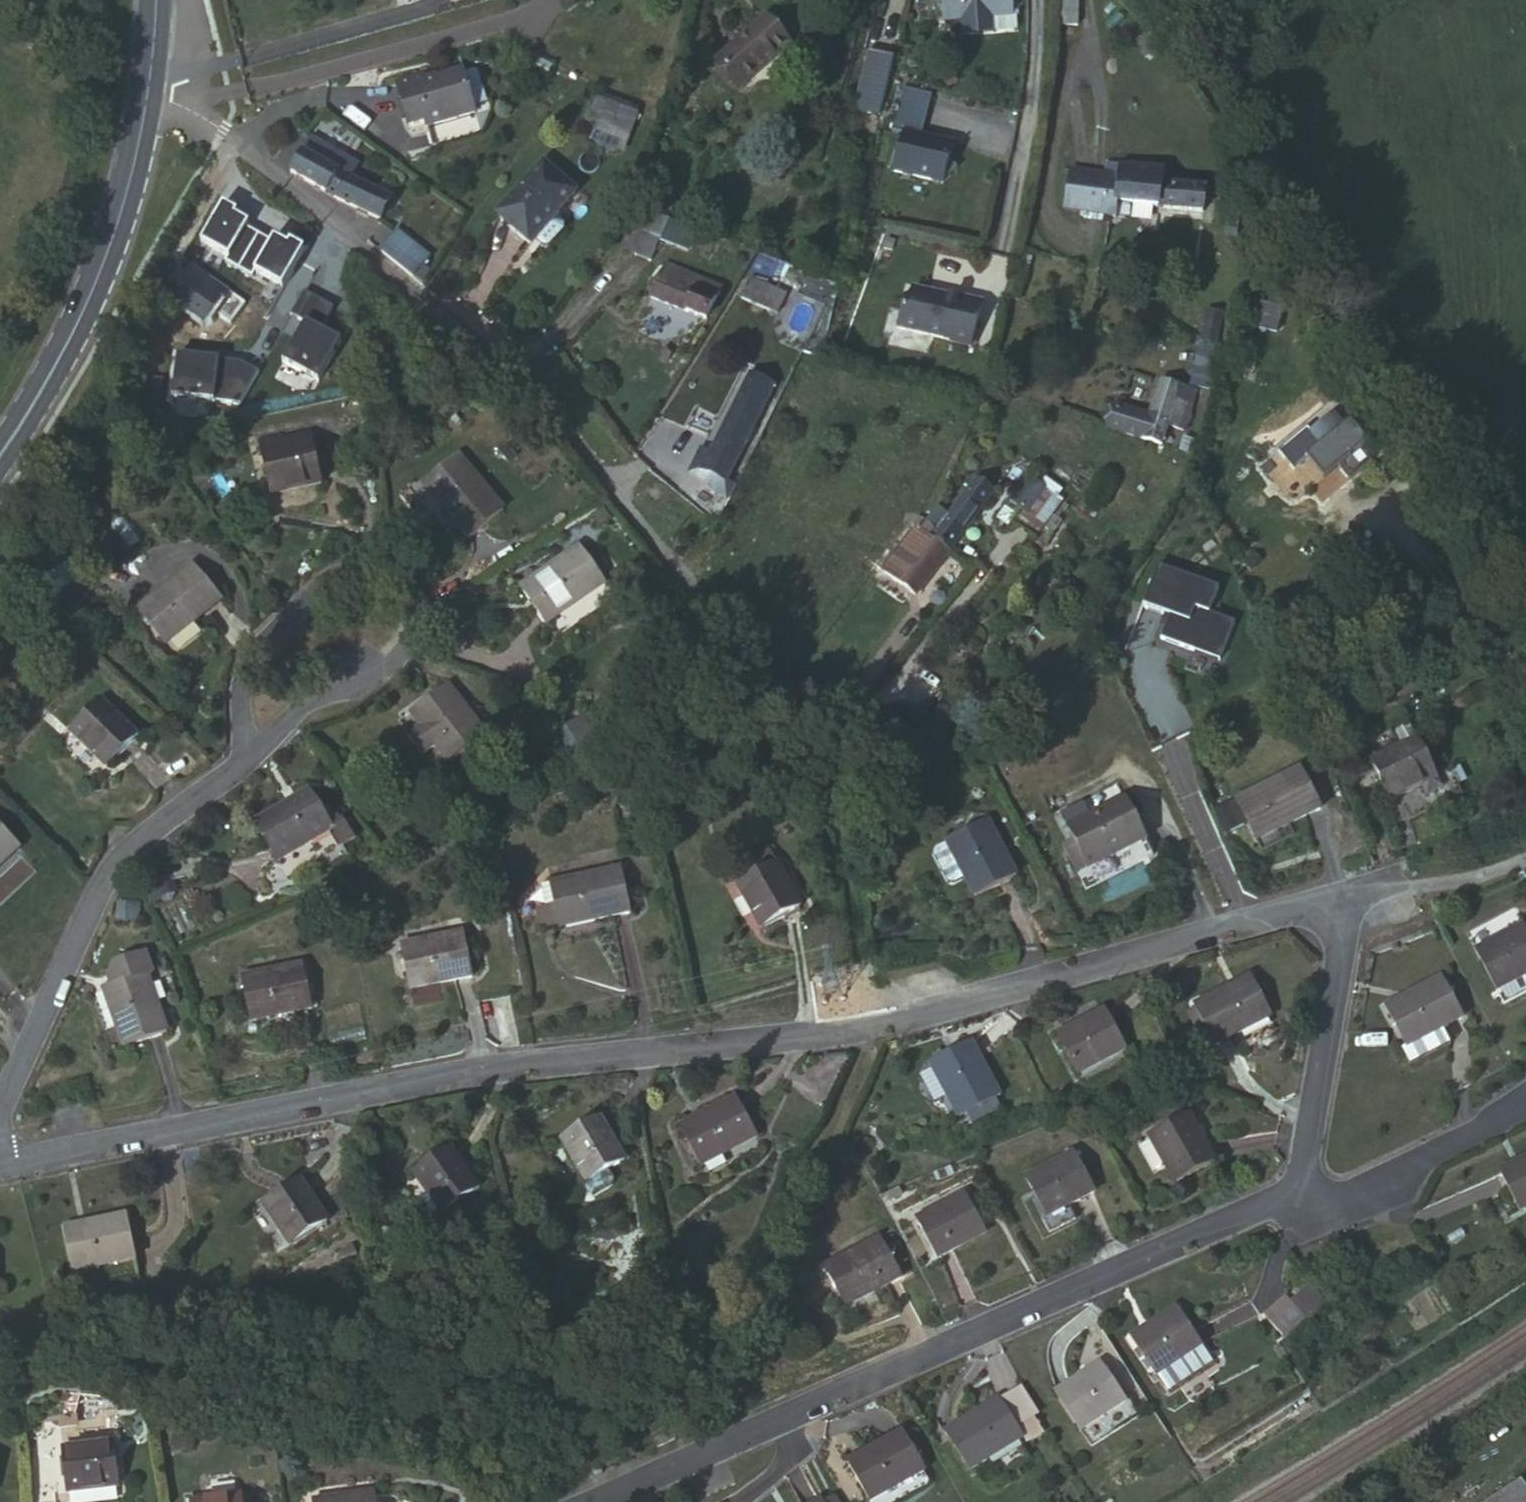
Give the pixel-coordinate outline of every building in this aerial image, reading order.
[(921,13),(961,12),(992,11),(993,12),(1011,11),(1011,0),(920,0),(921,13)] [(992,11),(961,12),(961,27),(993,26),(993,12),(992,11)] [(762,28),(716,73),(712,77),(738,103),(787,56),(762,28)] [(1118,30),(1108,37),(1119,54),(1129,47),(1118,30)] [(893,51),(869,45),(855,103),(879,109),(893,51)] [(425,69),(400,79),(416,121),(432,115),(434,119),(439,134),(487,114),(482,101),(466,62),(427,77),(425,69)] [(927,91),(895,83),(893,93),(898,94),(890,125),(902,128),(893,167),(942,178),(955,164),(946,156),(950,140),(917,132),(927,91)] [(594,101),(585,122),(574,119),(558,158),(579,166),(581,160),(613,172),(625,138),(634,116),(594,101)] [(307,138),(286,172),(304,182),(321,191),(328,194),(374,216),(385,196),(345,174),(351,164),(307,138)] [(1130,164),(1106,162),(1105,174),(1065,169),(1060,210),(1112,217),(1114,202),(1125,203),(1130,164)] [(1160,167),(1130,164),(1125,203),(1156,207),(1158,181),(1160,167)] [(571,194),(539,167),(491,220),(528,251),(532,246),(543,255),(563,233),(548,219),(571,194)] [(1158,181),(1156,207),(1200,212),(1203,187),(1158,181)] [(642,257),(645,252),(650,241),(652,236),(663,213),(627,197),(620,220),(610,236),(607,240),(642,257)] [(237,208),(223,200),(201,240),(230,257),(227,262),(249,275),(252,270),(282,286),(305,246),(291,238),(289,242),(275,234),(272,239),(247,224),(249,220),(235,212),(237,208)] [(694,226),(663,213),(652,236),(683,251),(694,226)] [(393,227),(377,245),(391,258),(407,272),(424,253),(393,227)] [(653,259),(647,270),(637,292),(649,296),(701,319),(710,297),(714,287),(653,259)] [(742,298),(778,315),(792,289),(755,271),(742,298)] [(957,300),(909,286),(904,302),(899,305),(894,324),(946,339),(946,341),(965,347),(977,303),(958,298),(957,300)] [(1199,341),(1219,346),(1226,316),(1206,310),(1199,341)] [(1214,363),(1219,346),(1199,341),(1194,358),(1214,363)] [(1212,393),(1216,378),(1187,371),(1183,387),(1212,393)] [(748,378),(745,386),(708,458),(714,461),(730,469),(770,389),(748,378)] [(1105,426),(1139,438),(1158,444),(1165,423),(1178,427),(1186,398),(1175,395),(1178,385),(1157,379),(1146,416),(1112,406),(1105,426)] [(1320,432),(1310,440),(1326,461),(1336,453),(1347,467),(1369,451),(1358,436),(1363,432),(1347,411),(1339,417),(1336,412),(1338,410),(1331,401),(1309,417),(1320,432)] [(1176,450),(1187,454),(1190,443),(1178,439),(1176,450)] [(448,450),(410,474),(451,539),(490,515),(448,450)] [(747,454),(721,504),(739,515),(769,466),(747,454)] [(730,469),(714,461),(709,471),(726,479),(730,469)] [(719,496),(688,472),(676,490),(706,513),(719,496)] [(1025,513),(1043,487),(1027,476),(997,517),(1009,526),(1021,510),(1025,513)] [(909,528),(926,540),(944,553),(990,491),(971,478),(945,514),(933,505),(923,521),(917,517),(909,528)] [(255,482),(233,486),(243,541),(295,532),(288,482),(255,487),(255,482)] [(1053,493),(1043,487),(1025,513),(1036,520),(1053,493)] [(906,605),(914,594),(926,579),(939,587),(950,568),(939,561),(944,553),(926,540),(909,528),(879,569),(871,580),(906,605)] [(1216,562),(1155,543),(1143,582),(1171,590),(1163,614),(1196,625),(1198,620),(1224,628),(1235,594),(1209,586),(1216,562)] [(580,599),(554,560),(501,594),(524,633),(580,599)] [(186,578),(128,609),(150,649),(206,618),(186,578)] [(1405,684),(1412,697),(1377,718),(1402,755),(1435,734),(1442,746),(1456,737),(1449,726),(1426,687),(1418,676),(1405,684)] [(888,691),(892,707),(913,703),(910,687),(888,691)] [(430,693),(393,716),(423,769),(461,748),(430,693)] [(1315,718),(1258,756),(1282,794),(1341,754),(1315,718)] [(98,723),(67,753),(100,789),(132,757),(98,723)] [(1107,793),(1086,806),(1094,818),(1110,842),(1157,813),(1133,776),(1107,793)] [(1086,806),(1107,793),(1098,780),(1077,793),(1086,806)] [(285,794),(234,827),(260,867),(312,835),(285,794)] [(678,800),(663,808),(668,818),(683,810),(678,800)] [(987,860),(998,877),(1037,854),(1009,808),(1004,801),(965,824),(966,826),(987,860)] [(1110,842),(1094,818),(1083,824),(1099,850),(1110,842)] [(987,860),(966,826),(955,833),(954,838),(970,865),(976,867),(987,860)] [(336,834),(343,851),(357,846),(350,828),(336,834)] [(724,866),(731,881),(756,927),(795,909),(771,862),(763,846),(724,866)] [(628,924),(617,880),(558,893),(558,895),(568,937),(628,924)] [(550,941),(568,937),(558,895),(550,896),(554,917),(545,918),(550,941)] [(1475,943),(1495,985),(1525,971),(1525,918),(1475,943)] [(111,962),(103,965),(132,1036),(175,1020),(144,948),(150,946),(142,925),(110,938),(107,952),(111,962)] [(482,971),(472,927),(412,938),(421,983),(482,971)] [(302,953),(246,977),(260,1016),(318,994),(302,953)] [(1201,955),(1148,988),(1171,1024),(1225,991),(1201,955)] [(1383,996),(1405,1038),(1442,1019),(1458,1010),(1437,968),(1383,996)] [(1065,996),(1018,1025),(1041,1064),(1090,1034),(1065,996)] [(1442,1019),(1405,1038),(1411,1051),(1418,1065),(1460,1046),(1442,1019)] [(942,1044),(902,1067),(934,1122),(974,1099),(942,1044)] [(1160,1087),(1123,1108),(1152,1155),(1188,1133),(1160,1087)] [(741,1107),(680,1123),(692,1166),(753,1150),(741,1107)] [(594,1134),(550,1159),(576,1202),(617,1176),(594,1134)] [(997,1165),(1020,1204),(1044,1191),(1068,1177),(1044,1138),(997,1165)] [(1502,1165),(1522,1208),(1525,1206),(1525,1152),(1502,1165)] [(419,1232),(420,1235),(460,1222),(441,1169),(401,1183),(411,1210),(398,1215),(405,1238),(419,1232)] [(945,1173),(896,1199),(919,1239),(968,1212),(945,1173)] [(293,1183),(250,1198),(267,1249),(311,1234),(293,1183)] [(1044,1191),(1020,1204),(1017,1206),(1024,1218),(1051,1203),(1044,1191)] [(94,1215),(32,1226),(40,1269),(102,1260),(94,1215)] [(864,1223),(811,1254),(832,1293),(888,1262),(864,1223)] [(1289,1267),(1272,1290),(1293,1305),(1310,1283),(1289,1267)] [(1167,1358),(1169,1356),(1210,1320),(1181,1286),(1137,1323),(1167,1358)] [(1210,1320),(1169,1356),(1182,1373),(1224,1339),(1210,1320)] [(1107,1344),(1064,1377),(1091,1410),(1134,1377),(1107,1344)] [(1000,1380),(949,1416),(976,1453),(1028,1417),(1000,1380)] [(912,1412),(860,1441),(882,1480),(935,1450),(912,1412)] [(92,1421),(42,1430),(50,1474),(99,1465),(92,1421)] [(1480,1501),(1525,1501),(1525,1478),(1523,1473),(1480,1501)] [(174,1494),(175,1501),(229,1501),(226,1485),(174,1494)] [(301,1499),(302,1501),(364,1501),(361,1489),(301,1499)]
